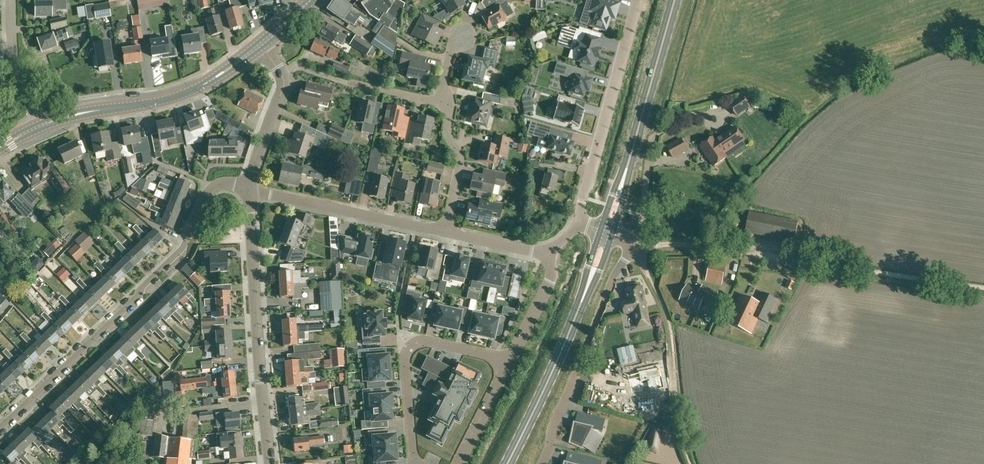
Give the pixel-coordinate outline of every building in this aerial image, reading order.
[(142,11),(172,5),(171,0),(140,0),(142,11)] [(208,8),(207,0),(198,0),(200,9),(208,8)] [(231,10),(226,11),(231,29),(243,26),(238,8),(243,7),(244,7),(242,3),(241,0),(229,0),(231,10)] [(242,3),(247,1),(250,8),(253,6),(254,8),(262,5),(261,0),(241,0),(242,3)] [(357,21),(360,17),(356,15),(358,12),(340,0),(333,0),(331,3),(357,21)] [(376,20),(380,23),(397,35),(399,21),(404,4),(399,1),(394,0),(393,2),(391,0),(355,0),(357,2),(358,1),(369,15),(376,20)] [(463,5),(460,0),(442,0),(450,14),(463,5)] [(486,12),(481,15),(488,29),(505,19),(499,8),(507,3),(506,0),(483,0),(481,3),(486,12)] [(545,0),(536,0),(536,10),(545,10),(545,0)] [(608,0),(593,0),(591,6),(595,8),(590,26),(594,28),(594,29),(601,31),(601,30),(606,31),(611,15),(614,16),(616,15),(620,4),(608,0)] [(51,11),(64,10),(64,1),(50,1),(51,2),(35,3),(35,16),(52,16),(51,11)] [(357,21),(331,3),(327,10),(340,19),(337,22),(340,24),(342,20),(344,18),(354,25),(357,21)] [(93,6),(95,19),(111,16),(109,4),(93,6)] [(210,36),(223,32),(217,17),(215,17),(212,9),(207,11),(210,19),(205,20),(210,36)] [(413,33),(417,34),(422,37),(421,39),(421,38),(420,39),(434,46),(441,34),(433,30),(437,22),(422,15),(413,33)] [(66,26),(64,18),(50,22),(52,30),(66,26)] [(324,23),(317,35),(332,43),(333,41),(334,40),(342,44),(346,36),(338,31),(324,23)] [(355,35),(372,46),(374,47),(377,43),(366,36),(369,33),(358,26),(353,33),(355,35)] [(397,35),(384,26),(377,35),(394,47),(397,35)] [(143,39),(143,35),(141,27),(132,29),(134,40),(143,39)] [(198,44),(206,43),(203,27),(190,29),(191,37),(181,38),(184,56),(200,53),(198,44)] [(590,37),(592,31),(579,27),(578,30),(570,27),(562,28),(560,35),(562,41),(577,45),(575,51),(580,53),(577,62),(593,66),(596,58),(597,58),(598,58),(598,56),(600,52),(600,50),(598,49),(600,46),(601,41),(599,40),(590,37)] [(56,43),(68,38),(65,30),(53,34),(52,33),(36,39),(41,52),(57,46),(56,43)] [(372,46),(355,35),(349,45),(366,56),(372,46)] [(165,58),(176,56),(173,38),(166,39),(148,42),(151,57),(164,55),(165,58)] [(66,50),(79,46),(77,39),(64,43),(66,50)] [(325,55),(327,56),(333,58),(336,51),(327,47),(328,45),(315,39),(310,51),(324,57),(325,55)] [(124,64),(142,61),(139,47),(138,47),(137,41),(131,42),(132,48),(122,50),(124,64)] [(96,56),(93,56),(95,68),(98,67),(98,68),(99,68),(99,71),(107,70),(107,67),(113,66),(109,42),(94,44),(96,56)] [(484,84),(481,84),(484,68),(487,69),(487,65),(494,67),(497,50),(483,47),(481,59),(468,57),(467,65),(464,64),(461,80),(473,82),(472,87),(483,89),(484,84)] [(402,53),(399,67),(408,69),(406,77),(417,79),(416,86),(425,88),(426,80),(427,75),(429,66),(423,65),(425,58),(402,53)] [(346,74),(349,68),(334,62),(332,68),(346,74)] [(573,94),(581,97),(581,95),(583,96),(585,90),(588,91),(589,90),(590,87),(592,79),(586,78),(586,77),(580,75),(582,70),(558,63),(555,73),(572,78),(568,92),(573,93),(573,94)] [(332,90),(307,84),(305,91),(301,90),(297,104),(299,104),(300,106),(306,107),(308,106),(317,108),(319,100),(328,102),(332,90)] [(256,115),(263,100),(245,90),(237,105),(256,115)] [(499,104),(500,95),(493,94),(483,92),(481,100),(476,99),(475,103),(469,102),(467,117),(472,118),(471,122),(483,125),(485,115),(487,116),(490,102),(499,104)] [(563,122),(578,127),(583,110),(583,109),(574,107),(576,100),(558,95),(556,104),(557,104),(553,119),(563,122)] [(743,96),(730,105),(737,115),(750,106),(743,96)] [(360,132),(372,135),(374,125),(376,125),(379,112),(373,110),(374,105),(361,102),(359,109),(358,110),(357,111),(356,113),(357,115),(358,116),(356,123),(362,124),(360,132)] [(405,139),(408,121),(401,120),(403,110),(386,106),(381,130),(392,132),(392,136),(405,139)] [(209,131),(210,128),(206,117),(199,120),(196,111),(183,116),(190,133),(200,129),(202,134),(209,131)] [(228,124),(234,127),(238,130),(241,125),(217,111),(215,117),(228,124)] [(408,132),(406,143),(417,146),(419,139),(428,141),(432,120),(418,117),(417,122),(410,121),(408,132)] [(155,154),(160,153),(162,152),(160,140),(168,139),(169,146),(183,143),(180,126),(173,128),(172,120),(156,124),(158,133),(151,135),(155,154)] [(225,129),(222,138),(222,158),(236,158),(236,138),(227,138),(234,127),(228,124),(225,129)] [(345,130),(332,124),(327,135),(340,141),(345,130)] [(536,124),(533,136),(549,141),(546,149),(555,152),(554,154),(562,156),(562,154),(569,156),(573,143),(560,139),(562,131),(549,128),(536,124)] [(735,127),(716,140),(725,153),(744,140),(735,127)] [(142,156),(150,155),(147,137),(139,139),(137,128),(121,131),(124,146),(131,144),(133,154),(141,153),(142,156)] [(325,149),(329,137),(315,131),(313,138),(295,133),(293,140),(290,139),(287,149),(289,150),(288,154),(303,158),(306,150),(310,152),(312,145),(325,149)] [(107,162),(120,159),(117,143),(110,144),(107,133),(92,136),(95,153),(105,151),(107,162)] [(506,152),(509,139),(494,136),(492,145),(481,143),(477,160),(495,164),(496,156),(502,157),(504,151),(506,152)] [(725,153),(716,140),(713,137),(700,146),(714,166),(727,157),(725,154),(725,153)] [(222,158),(222,138),(216,139),(216,141),(208,141),(208,145),(204,145),(202,149),(202,157),(208,157),(208,158),(222,158)] [(687,150),(681,139),(667,147),(673,158),(687,150)] [(64,164),(82,156),(75,142),(58,150),(64,164)] [(528,145),(520,143),(518,153),(526,154),(528,145)] [(372,150),(367,172),(375,174),(379,160),(381,152),(372,150)] [(95,175),(89,155),(82,157),(88,178),(95,175)] [(31,188),(49,176),(54,183),(55,183),(63,194),(70,189),(62,178),(60,179),(55,172),(54,172),(46,161),(43,163),(40,158),(30,166),(31,168),(27,170),(26,169),(21,173),(22,174),(21,174),(31,188)] [(130,158),(122,160),(124,165),(125,175),(127,187),(139,178),(133,173),(131,163),(130,158)] [(442,175),(444,166),(428,163),(426,171),(442,175)] [(298,186),(301,174),(309,176),(309,177),(322,179),(323,172),(313,170),(314,168),(302,165),(301,168),(283,164),(279,181),(298,186)] [(169,171),(159,167),(157,173),(166,177),(169,171)] [(473,175),(470,189),(478,191),(476,197),(489,200),(491,193),(493,184),(502,186),(504,175),(492,172),(483,170),(481,177),(473,175)] [(562,181),(563,172),(546,170),(545,174),(545,173),(541,189),(553,193),(556,180),(562,181)] [(393,187),(391,198),(397,199),(396,202),(409,205),(414,185),(406,183),(408,176),(396,173),(393,187)] [(383,199),(387,179),(373,176),(369,196),(383,199)] [(141,178),(131,187),(146,193),(150,182),(141,178)] [(179,179),(174,191),(186,196),(190,184),(179,179)] [(361,191),(363,180),(356,179),(354,189),(361,191)] [(436,193),(438,182),(427,180),(426,186),(423,185),(422,193),(425,194),(423,204),(435,206),(437,195),(436,193)] [(21,197),(18,194),(16,195),(2,181),(0,183),(0,199),(3,202),(7,198),(11,202),(14,198),(26,210),(30,206),(21,197)] [(21,197),(30,206),(31,207),(40,197),(32,190),(28,194),(26,192),(21,197)] [(186,196),(174,191),(169,202),(181,207),(186,196)] [(140,203),(141,202),(126,195),(122,201),(136,210),(139,205),(149,209),(150,207),(140,203)] [(144,204),(141,202),(140,203),(150,207),(149,209),(154,212),(156,207),(151,205),(152,203),(146,200),(144,204)] [(468,205),(465,219),(475,221),(475,223),(488,226),(490,217),(499,219),(502,204),(488,202),(479,200),(478,206),(468,205)] [(162,210),(161,212),(165,214),(165,213),(177,218),(181,207),(169,202),(167,207),(163,206),(162,210)] [(798,222),(749,212),(745,232),(794,242),(798,222)] [(165,213),(165,214),(160,225),(172,230),(177,218),(165,213)] [(288,219),(284,231),(297,236),(299,230),(301,230),(303,225),(309,227),(312,219),(297,213),(294,221),(288,219)] [(9,221),(2,214),(0,216),(0,221),(5,226),(4,227),(11,235),(17,229),(10,221),(9,221)] [(738,223),(731,221),(725,238),(732,240),(738,223)] [(140,229),(136,232),(140,237),(142,235),(154,247),(163,239),(154,230),(149,234),(147,232),(145,234),(140,229)] [(284,231),(279,244),(288,247),(283,260),(288,262),(302,261),(305,252),(294,248),(296,243),(295,242),(297,236),(284,231)] [(330,248),(339,251),(338,232),(329,232),(330,248)] [(342,260),(342,259),(341,259),(340,259),(340,252),(352,255),(352,256),(370,260),(372,251),(370,250),(372,243),(373,244),(373,242),(372,242),(373,237),(357,234),(355,242),(345,240),(345,237),(339,236),(338,235),(339,259),(342,260)] [(141,241),(136,247),(145,256),(154,247),(142,235),(140,237),(141,238),(140,239),(141,241)] [(83,244),(89,251),(98,244),(92,236),(83,244)] [(384,257),(377,255),(372,279),(386,281),(388,269),(399,271),(405,244),(401,243),(401,241),(392,239),(392,241),(388,240),(384,257)] [(80,261),(89,253),(82,244),(73,253),(80,261)] [(122,246),(119,249),(124,255),(121,257),(123,259),(118,264),(123,268),(119,271),(124,276),(136,264),(124,252),(126,250),(122,246)] [(423,248),(421,257),(419,256),(418,263),(419,263),(418,268),(428,270),(426,278),(437,280),(442,259),(435,257),(437,251),(430,250),(430,248),(424,246),(424,248),(423,248)] [(127,251),(126,250),(124,252),(136,264),(145,256),(136,247),(131,251),(129,249),(127,251)] [(217,252),(204,253),(205,261),(210,261),(211,273),(227,272),(226,258),(226,252),(217,252)] [(463,257),(455,255),(453,268),(445,266),(442,281),(450,283),(450,281),(463,284),(469,259),(463,258),(463,257)] [(340,261),(330,262),(331,280),(341,280),(340,261)] [(726,264),(710,261),(706,280),(722,284),(726,264)] [(488,287),(489,287),(494,265),(492,263),(485,262),(485,263),(482,263),(479,276),(474,275),(471,287),(480,289),(482,285),(484,286),(488,287)] [(101,266),(97,269),(102,274),(103,272),(115,284),(124,276),(119,271),(123,268),(118,264),(111,270),(109,268),(106,271),(101,266)] [(494,265),(489,287),(495,288),(497,288),(508,295),(511,283),(503,281),(504,274),(506,274),(508,267),(500,265),(494,265)] [(279,285),(308,284),(308,278),(300,279),(300,271),(291,272),(291,271),(279,272),(279,285)] [(103,272),(102,274),(103,275),(101,276),(103,278),(99,282),(108,291),(115,284),(103,272)] [(198,287),(204,281),(196,272),(189,278),(198,287)] [(512,274),(511,283),(508,295),(508,297),(516,299),(516,298),(521,276),(512,274)] [(78,277),(74,280),(75,281),(76,282),(80,286),(84,291),(88,287),(83,283),(79,279),(78,277)] [(791,290),(795,283),(789,280),(786,287),(791,290)] [(340,281),(319,283),(321,311),(342,310),(341,290),(340,281)] [(99,282),(90,291),(98,300),(108,291),(99,282)] [(649,324),(642,287),(641,287),(640,283),(632,285),(633,288),(626,290),(628,301),(622,302),(625,314),(635,312),(638,327),(649,324)] [(179,284),(170,293),(179,302),(185,297),(188,300),(188,299),(192,304),(195,300),(191,296),(188,294),(179,284)] [(308,289),(308,284),(279,285),(280,298),(292,297),(292,300),(302,299),(301,289),(308,289)] [(204,306),(229,305),(228,293),(220,293),(220,286),(212,286),(212,291),(215,294),(215,299),(203,300),(204,306)] [(712,304),(717,293),(703,286),(700,292),(687,286),(680,300),(699,309),(703,299),(712,304)] [(90,291),(80,300),(89,309),(98,300),(90,291)] [(732,314),(728,323),(750,334),(758,319),(767,323),(779,299),(764,291),(759,302),(755,301),(742,294),(732,314)] [(420,295),(406,292),(404,303),(411,305),(407,320),(415,322),(415,320),(420,321),(425,302),(419,300),(420,295)] [(179,302),(170,293),(161,301),(170,311),(171,310),(174,313),(176,312),(175,311),(177,310),(174,307),(179,302)] [(0,297),(0,314),(9,304),(1,296),(0,297)] [(66,300),(62,303),(66,306),(65,306),(66,307),(68,306),(71,309),(80,318),(89,309),(80,300),(75,305),(73,303),(71,305),(66,300)] [(170,311),(161,301),(153,310),(162,319),(165,322),(172,315),(176,319),(179,316),(176,312),(174,313),(171,310),(170,311)] [(446,329),(450,309),(444,308),(444,307),(442,303),(433,301),(431,313),(437,314),(434,326),(437,327),(436,329),(442,330),(443,328),(446,329)] [(229,305),(204,306),(204,311),(216,310),(216,318),(229,318),(229,305)] [(66,307),(65,306),(58,313),(62,317),(71,327),(80,318),(71,309),(68,306),(66,307)] [(458,311),(450,309),(446,329),(457,331),(459,323),(465,325),(465,323),(468,310),(468,309),(459,307),(458,311)] [(103,318),(109,313),(104,308),(99,313),(103,318)] [(153,310),(144,318),(156,330),(158,328),(161,326),(157,323),(162,319),(153,310)] [(331,329),(343,328),(341,310),(333,311),(334,324),(330,324),(331,329)] [(481,336),(485,317),(478,315),(468,310),(465,323),(471,324),(469,334),(471,334),(470,336),(476,337),(481,336)] [(362,329),(363,345),(380,343),(379,336),(385,336),(384,329),(386,329),(385,321),(382,321),(381,312),(376,313),(376,312),(373,312),(373,313),(368,313),(368,316),(365,316),(365,317),(366,317),(367,328),(362,329)] [(48,316),(45,320),(50,325),(47,328),(49,330),(44,335),(52,344),(62,335),(53,326),(54,325),(52,323),(53,322),(48,316)] [(62,317),(54,325),(53,326),(62,335),(71,327),(62,317)] [(485,317),(481,336),(493,339),(494,335),(500,337),(503,325),(497,324),(485,317)] [(156,330),(144,318),(135,327),(139,331),(136,334),(141,339),(150,330),(153,333),(154,332),(159,336),(162,333),(158,328),(156,330)] [(214,318),(201,319),(201,326),(211,326),(215,326),(215,318),(214,318)] [(282,334),(296,333),(295,320),(281,321),(282,334)] [(211,326),(201,326),(202,334),(212,333),(211,326)] [(135,327),(123,338),(132,348),(132,347),(135,350),(136,351),(137,349),(140,346),(137,343),(141,339),(136,334),(139,331),(135,327)] [(52,344),(44,335),(42,337),(37,331),(32,336),(35,339),(37,341),(35,344),(43,353),(52,344)] [(204,347),(231,345),(230,331),(215,333),(216,343),(214,343),(214,342),(204,342),(204,347)] [(296,346),(296,333),(282,334),(283,347),(296,346)] [(27,337),(24,340),(28,344),(29,343),(32,346),(35,344),(37,341),(35,339),(32,342),(27,337)] [(132,348),(123,338),(114,347),(123,356),(126,359),(134,352),(133,352),(135,350),(132,347),(132,348)] [(29,349),(24,354),(32,363),(43,353),(35,344),(32,346),(29,343),(28,344),(28,345),(26,347),(29,349)] [(231,345),(204,347),(204,351),(214,351),(214,349),(217,349),(217,360),(232,358),(231,345)] [(306,353),(320,352),(320,345),(305,346),(305,353),(306,353)] [(123,356),(114,347),(105,355),(114,364),(117,367),(119,366),(120,367),(124,363),(120,359),(123,356)] [(367,355),(368,369),(389,368),(388,355),(380,356),(380,348),(357,350),(357,351),(358,351),(358,350),(364,350),(364,356),(367,355)] [(329,351),(330,368),(345,366),(344,350),(329,351)] [(626,350),(618,351),(621,365),(637,361),(635,353),(627,355),(626,350)] [(10,367),(6,371),(15,380),(24,372),(12,359),(14,358),(10,353),(6,356),(11,362),(8,364),(10,367)] [(306,353),(305,353),(292,354),(292,355),(291,355),(291,362),(285,362),(285,364),(284,364),(283,365),(283,369),(285,370),(286,375),(309,373),(313,372),(313,367),(303,368),(302,362),(307,361),(307,360),(306,353)] [(14,358),(12,359),(24,372),(32,363),(24,354),(20,357),(18,355),(14,358)] [(105,355),(96,364),(101,368),(98,371),(102,376),(110,368),(113,372),(116,369),(120,373),(123,370),(120,367),(119,366),(117,367),(114,364),(105,355)] [(428,357),(422,369),(427,371),(433,360),(428,357)] [(433,360),(427,371),(429,372),(432,374),(438,363),(438,362),(433,360)] [(202,369),(213,368),(212,361),(201,362),(202,369)] [(438,363),(432,374),(438,377),(444,365),(443,365),(438,363)] [(101,368),(96,364),(85,375),(96,387),(98,385),(101,382),(99,379),(102,376),(98,371),(101,368)] [(426,378),(426,380),(439,386),(436,392),(435,394),(434,394),(433,395),(434,396),(435,395),(440,398),(439,399),(434,409),(429,421),(434,423),(427,436),(429,437),(435,440),(438,442),(441,443),(444,437),(448,430),(449,431),(451,426),(454,420),(455,421),(458,422),(458,423),(458,422),(461,416),(464,411),(467,406),(468,406),(473,398),(476,392),(476,391),(475,391),(473,390),(472,389),(476,383),(475,382),(476,381),(479,375),(478,374),(476,373),(471,371),(464,367),(458,364),(454,371),(448,382),(443,379),(438,377),(432,374),(429,372),(428,375),(426,378)] [(444,365),(438,377),(443,379),(449,368),(448,368),(444,365)] [(638,372),(638,373),(628,375),(631,393),(643,391),(642,387),(649,386),(650,391),(665,388),(661,367),(638,372)] [(367,389),(383,388),(383,381),(390,381),(390,379),(392,379),(391,372),(390,373),(389,368),(368,369),(369,382),(367,382),(367,389)] [(449,368),(443,379),(448,382),(454,371),(449,368)] [(0,377),(0,382),(6,388),(15,380),(6,371),(0,377)] [(201,389),(235,385),(233,372),(221,373),(222,379),(216,380),(216,382),(211,382),(211,381),(206,382),(206,378),(179,381),(180,391),(201,389)] [(313,373),(313,372),(309,373),(286,375),(287,388),(309,386),(308,379),(316,379),(315,372),(313,373)] [(85,375),(76,384),(84,393),(90,388),(92,391),(94,390),(98,394),(103,390),(98,385),(96,387),(85,375)] [(426,380),(423,385),(436,392),(439,386),(426,380)] [(312,391),(331,389),(329,382),(311,384),(312,391)] [(76,384),(67,392),(78,404),(80,402),(82,400),(80,398),(84,393),(76,384)] [(342,404),(348,403),(349,403),(347,384),(339,385),(342,404)] [(236,397),(235,385),(201,389),(202,394),(217,393),(217,400),(236,397)] [(371,409),(392,408),(391,395),(385,395),(385,388),(383,388),(367,389),(368,397),(371,409)] [(107,394),(103,390),(98,394),(102,398),(107,394)] [(67,392),(58,400),(67,410),(73,404),(75,407),(78,411),(80,409),(81,410),(85,407),(80,402),(78,404),(67,392)] [(313,410),(312,404),(304,405),(303,398),(288,400),(289,413),(313,410)] [(58,400),(49,409),(58,418),(60,421),(61,421),(64,424),(66,422),(67,420),(62,414),(67,410),(58,400)] [(392,408),(371,409),(372,422),(372,429),(388,428),(387,421),(392,420),(392,418),(393,418),(393,412),(391,412),(391,408),(392,408)] [(58,418),(49,409),(52,412),(44,420),(48,425),(45,428),(49,432),(56,425),(59,428),(62,425),(66,429),(70,426),(66,422),(64,424),(61,421),(60,421),(58,418)] [(319,409),(313,410),(289,413),(291,426),(309,424),(308,417),(320,415),(319,409)] [(199,421),(212,419),(212,412),(200,413),(199,421)] [(670,419),(669,412),(652,416),(654,423),(670,419)] [(582,447),(582,446),(592,429),(600,431),(603,431),(605,420),(578,413),(571,442),(582,447)] [(225,428),(239,427),(238,414),(224,415),(224,416),(216,417),(217,424),(225,423),(225,428)] [(182,440),(155,437),(152,457),(165,459),(164,463),(190,463),(192,441),(197,441),(199,415),(184,415),(182,440)] [(140,429),(139,435),(152,437),(154,420),(135,418),(134,428),(140,429)] [(338,420),(331,421),(330,419),(314,421),(315,429),(338,426),(338,420)] [(48,425),(44,420),(32,431),(29,428),(28,428),(43,444),(44,442),(48,439),(44,436),(49,432),(45,428),(48,425)] [(656,452),(661,427),(653,425),(648,450),(656,452)] [(28,428),(20,437),(28,446),(33,442),(39,448),(41,446),(45,450),(48,447),(44,442),(43,444),(28,428)] [(374,449),(395,442),(397,442),(397,436),(395,436),(395,435),(387,436),(384,430),(368,432),(368,438),(374,449)] [(227,449),(241,447),(240,436),(226,438),(227,449)] [(20,437),(11,445),(23,457),(24,456),(27,453),(24,450),(28,446),(20,437)] [(308,445),(324,443),(323,437),(292,440),(294,452),(309,450),(308,445)] [(2,454),(11,463),(16,458),(19,461),(21,459),(25,463),(28,461),(24,456),(23,457),(11,445),(2,454)] [(241,447),(227,449),(228,460),(243,458),(241,447)] [(396,447),(374,449),(370,458),(371,463),(384,463),(384,461),(397,460),(397,458),(399,458),(398,452),(396,452),(396,447)] [(209,458),(209,453),(208,451),(196,452),(197,459),(209,458)] [(129,454),(122,453),(121,463),(127,463),(129,454)] [(602,461),(568,453),(565,463),(602,463),(602,461)]
